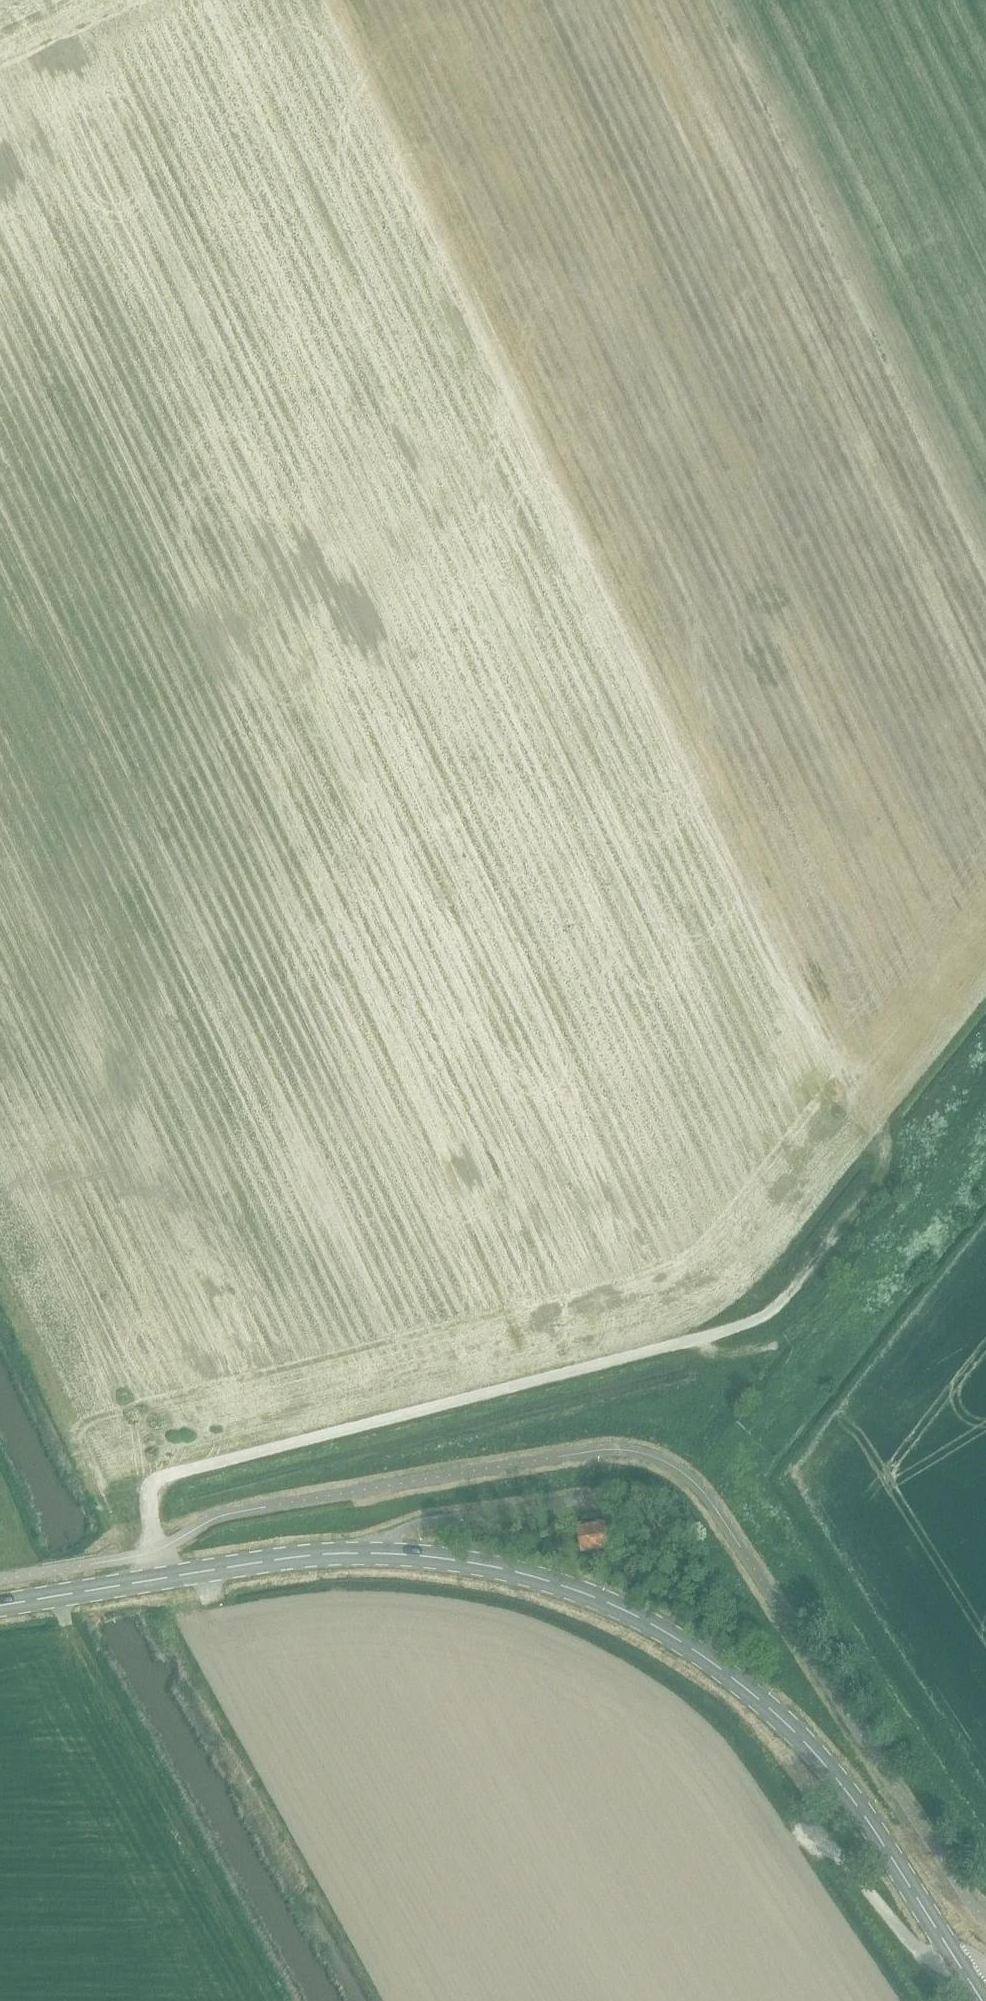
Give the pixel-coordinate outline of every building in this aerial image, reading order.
[(592,1552),(591,1548),(609,1545),(605,1522),(577,1527),(582,1550),(586,1549),(586,1553),(592,1552)]
